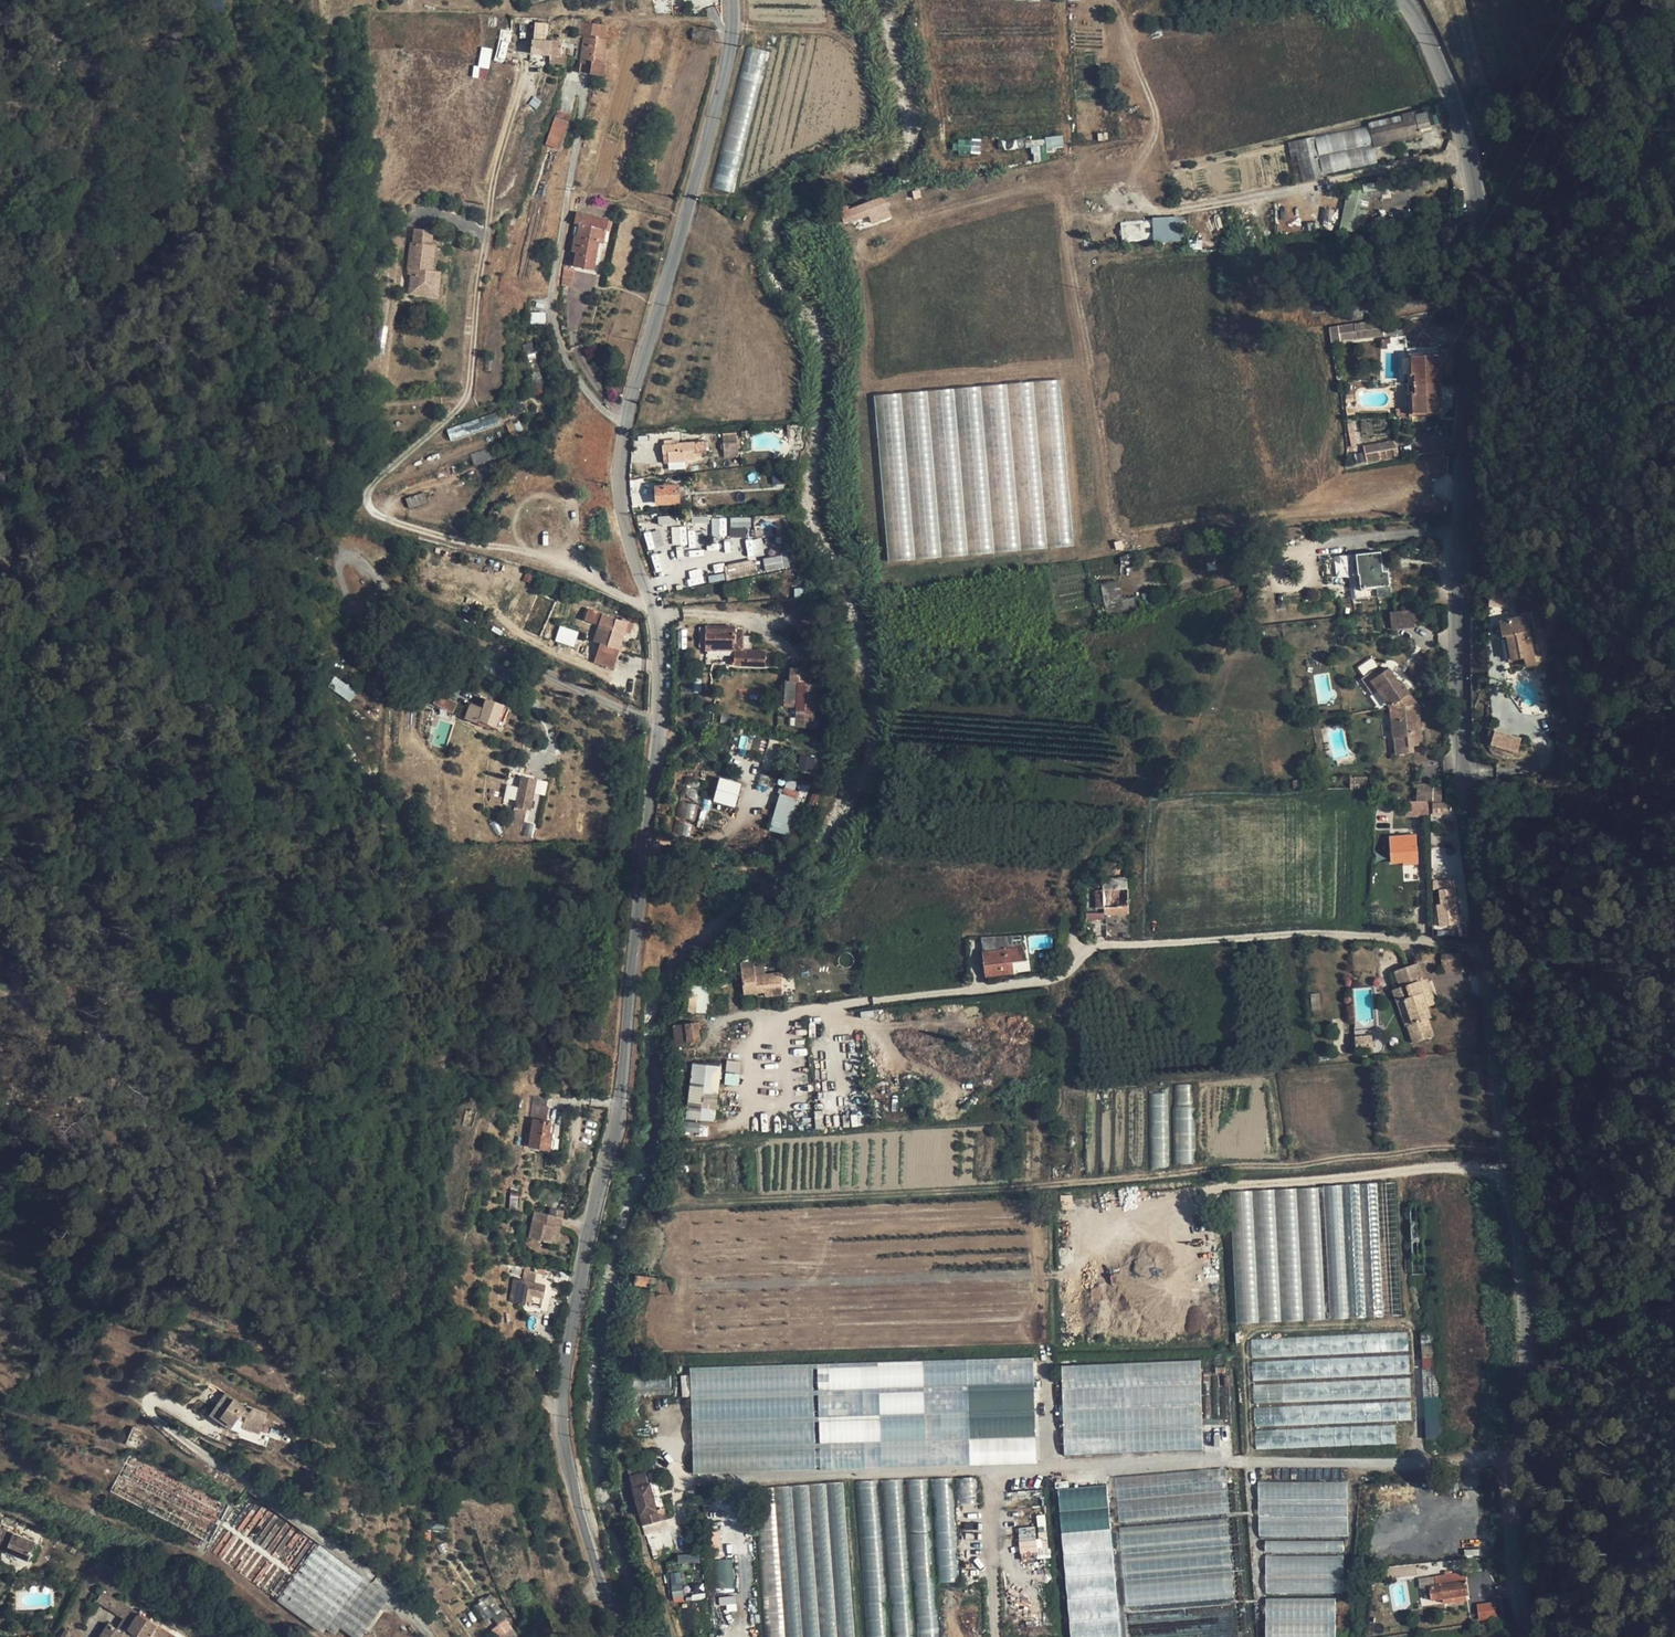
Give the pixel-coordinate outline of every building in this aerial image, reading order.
[(673,12),(671,1),(654,4),(655,15),(673,12)] [(605,39),(607,26),(580,22),(578,36),(584,37),(581,60),(579,72),(604,76),(606,63),(604,63),(607,40),(605,39)] [(694,29),(692,39),(709,42),(711,32),(694,29)] [(494,60),(503,62),(510,32),(501,30),(494,60)] [(578,36),(575,59),(581,60),(584,37),(578,36)] [(531,54),(550,55),(552,41),(533,40),(531,54)] [(550,55),(550,62),(566,64),(567,56),(561,55),(563,42),(552,41),(550,55)] [(742,46),(717,189),(736,192),(761,50),(742,46)] [(486,78),(491,49),(482,48),(479,62),(483,62),(480,77),(486,78)] [(555,117),(568,122),(571,115),(557,110),(555,117)] [(1374,148),(1423,137),(1421,129),(1431,127),(1427,112),(1416,114),(1415,111),(1402,115),(1403,121),(1370,129),(1374,148)] [(555,117),(545,144),(559,149),(568,122),(555,117)] [(1368,127),(1287,141),(1291,163),(1298,162),(1302,181),(1320,178),(1319,174),(1375,163),(1368,127)] [(1045,137),(1046,150),(1063,148),(1062,135),(1045,137)] [(980,154),(981,139),(958,139),(957,153),(980,154)] [(546,149),(531,196),(543,200),(558,152),(546,149)] [(1340,229),(1361,233),(1369,192),(1348,188),(1340,229)] [(883,196),(840,211),(845,224),(869,216),(872,223),(891,217),(883,196)] [(604,243),(609,219),(576,213),(572,235),(575,236),(573,251),(577,252),(574,266),(594,270),(600,242),(604,243)] [(1151,217),(1152,242),(1182,241),(1182,216),(1151,217)] [(1145,240),(1145,221),(1121,222),(1122,241),(1145,240)] [(413,243),(411,242),(408,269),(412,269),(410,287),(435,290),(437,271),(433,271),(436,245),(431,245),(433,231),(415,228),(413,243)] [(574,269),(568,268),(563,267),(561,285),(571,287),(574,269)] [(435,290),(410,287),(409,294),(438,297),(439,290),(435,290)] [(530,313),(531,328),(546,327),(545,312),(530,313)] [(1381,320),(1330,327),(1332,343),(1384,335),(1381,320)] [(531,342),(523,344),(527,359),(535,357),(531,342)] [(1440,383),(1439,354),(1411,355),(1411,375),(1414,375),(1415,384),(1440,383)] [(1343,368),(1336,369),(1337,379),(1344,379),(1343,368)] [(1415,393),(1412,393),(1413,413),(1440,412),(1440,383),(1415,384),(1415,393)] [(1008,385),(876,393),(886,561),(914,560),(911,494),(920,494),(923,540),(924,558),(941,557),(938,510),(947,509),(950,547),(947,547),(947,556),(967,554),(966,531),(978,531),(979,553),(995,552),(992,501),(1014,500),(1008,385)] [(450,442),(500,423),(495,411),(446,430),(450,442)] [(1357,446),(1353,422),(1347,423),(1351,447),(1357,446)] [(738,456),(736,433),(722,434),(724,457),(738,456)] [(1368,461),(1397,455),(1395,440),(1365,446),(1368,461)] [(678,443),(678,444),(664,445),(663,445),(663,452),(668,452),(669,462),(685,461),(694,460),(693,453),(706,452),(706,441),(678,443)] [(474,466),(494,458),(490,447),(470,454),(474,466)] [(656,487),(657,504),(678,503),(677,486),(656,487)] [(407,507),(427,504),(425,493),(405,496),(407,507)] [(756,517),(756,526),(781,525),(781,516),(756,517)] [(749,537),(749,517),(730,517),(730,537),(749,537)] [(725,533),(726,518),(712,518),(712,533),(725,533)] [(1037,535),(1045,532),(1041,522),(1033,526),(1037,535)] [(756,526),(756,534),(781,534),(781,525),(756,526)] [(672,528),(672,545),(686,544),(685,527),(672,528)] [(659,530),(644,533),(648,549),(662,546),(659,530)] [(793,548),(799,566),(805,565),(799,547),(793,548)] [(780,548),(759,553),(762,563),(782,557),(780,548)] [(1382,571),(1380,552),(1357,554),(1359,574),(1360,587),(1355,587),(1356,598),(1391,595),(1389,570),(1382,571)] [(1359,574),(1357,554),(1335,556),(1337,576),(1353,575),(1359,574)] [(728,565),(731,579),(758,573),(755,560),(728,565)] [(1123,600),(1119,580),(1101,584),(1107,616),(1125,613),(1123,600)] [(741,582),(725,586),(729,601),(745,597),(741,582)] [(1123,600),(1125,613),(1140,610),(1138,598),(1123,600)] [(634,624),(589,608),(585,620),(606,627),(601,643),(597,654),(616,661),(626,632),(627,627),(632,629),(634,624)] [(1397,612),(1399,628),(1414,627),(1413,622),(1416,621),(1415,610),(1397,612)] [(1526,616),(1500,621),(1502,636),(1506,635),(1511,659),(1524,657),(1525,666),(1535,664),(1532,644),(1529,631),(1526,616)] [(593,640),(601,643),(606,627),(599,625),(593,640)] [(562,626),(556,641),(567,645),(572,629),(562,626)] [(706,626),(705,650),(734,650),(734,665),(765,666),(766,650),(743,649),(743,635),(735,635),(735,626),(706,626)] [(1249,637),(1258,636),(1257,628),(1248,629),(1249,637)] [(1535,630),(1529,631),(1532,644),(1538,643),(1535,630)] [(844,661),(843,649),(832,650),(833,662),(844,661)] [(613,668),(616,661),(597,654),(594,662),(613,668)] [(1372,658),(1357,667),(1362,675),(1377,666),(1372,658)] [(1413,746),(1422,745),(1418,705),(1402,706),(1401,699),(1409,693),(1401,681),(1399,682),(1389,668),(1382,672),(1379,667),(1362,678),(1373,693),(1377,690),(1389,707),(1392,738),(1394,738),(1396,754),(1414,753),(1413,746)] [(786,680),(785,701),(793,701),(797,701),(795,727),(813,728),(817,670),(790,669),(790,680),(786,680)] [(351,699),(356,689),(333,678),(328,689),(351,699)] [(1402,706),(1418,705),(1409,693),(1401,699),(1402,706)] [(456,703),(445,698),(441,705),(453,711),(456,703)] [(474,717),(502,727),(510,706),(487,698),(483,709),(477,707),(474,717)] [(1522,738),(1495,730),(1495,731),(1493,737),(1491,744),(1517,752),(1522,738)] [(530,810),(537,779),(523,776),(516,807),(526,809),(530,810)] [(1355,789),(1368,789),(1368,777),(1355,777),(1355,784),(1355,789)] [(717,778),(714,803),(736,806),(740,781),(717,778)] [(1430,802),(1433,802),(1433,789),(1433,785),(1417,784),(1417,802),(1430,802)] [(782,787),(768,829),(785,835),(799,792),(782,787)] [(1433,789),(1433,802),(1442,802),(1442,789),(1433,789)] [(1430,816),(1430,802),(1417,802),(1406,802),(1406,816),(1430,816)] [(526,809),(516,807),(513,823),(522,825),(526,809)] [(1390,841),(1392,863),(1404,862),(1404,860),(1418,859),(1416,834),(1408,834),(1408,839),(1390,841)] [(1109,860),(1096,874),(1119,874),(1119,860),(1109,860)] [(1105,908),(1129,907),(1128,889),(1128,878),(1102,879),(1103,890),(1095,891),(1096,908),(1105,908)] [(1438,905),(1441,927),(1460,924),(1456,888),(1455,888),(1454,879),(1440,881),(1441,890),(1440,890),(1442,904),(1438,905)] [(1129,914),(1129,907),(1105,908),(1105,915),(1129,914)] [(1023,946),(1022,935),(982,937),(983,951),(1023,946)] [(986,977),(1014,973),(1012,962),(1025,960),(1023,946),(983,951),(986,977)] [(754,961),(741,963),(744,994),(765,992),(765,996),(783,994),(781,972),(755,975),(754,961)] [(1408,1025),(1414,1043),(1435,1036),(1429,1019),(1433,1018),(1429,1006),(1436,1004),(1427,978),(1425,979),(1419,963),(1396,971),(1401,987),(1405,999),(1414,1023),(1408,1025)] [(708,1012),(706,985),(688,986),(689,1013),(708,1012)] [(1398,1002),(1405,999),(1401,987),(1393,990),(1398,1002)] [(1319,993),(1310,994),(1312,1008),(1320,1007),(1319,993)] [(1408,1025),(1414,1023),(1405,999),(1398,1002),(1406,1026),(1408,1025)] [(817,1130),(841,1127),(830,1018),(805,1020),(817,1130)] [(676,1042),(700,1040),(698,1028),(700,1027),(699,1022),(674,1025),(676,1042)] [(1370,1036),(1355,1038),(1357,1050),(1372,1048),(1370,1036)] [(725,1061),(725,1085),(739,1085),(739,1061),(725,1061)] [(693,1063),(686,1118),(714,1121),(721,1067),(693,1063)] [(524,1146),(550,1150),(553,1132),(550,1132),(551,1121),(546,1121),(548,1107),(532,1104),(530,1118),(528,1118),(524,1146)] [(1185,1134),(1191,1133),(1189,1108),(1175,1109),(1177,1143),(1186,1143),(1185,1134)] [(1228,1195),(1249,1451),(1417,1437),(1395,1181),(1228,1195)] [(1062,1197),(1065,1207),(1073,1205),(1071,1195),(1062,1197)] [(548,1214),(563,1217),(564,1210),(550,1208),(548,1214)] [(534,1212),(529,1238),(552,1243),(555,1226),(561,1227),(563,1217),(548,1214),(534,1212)] [(555,1226),(552,1243),(557,1244),(561,1227),(555,1226)] [(512,1272),(520,1274),(522,1267),(513,1265),(512,1272)] [(522,1280),(535,1283),(537,1272),(524,1270),(522,1280)] [(569,1283),(571,1273),(556,1270),(553,1280),(569,1283)] [(636,1275),(635,1284),(651,1286),(650,1290),(671,1293),(673,1280),(636,1275)] [(518,1303),(522,1280),(514,1279),(509,1301),(518,1303)] [(518,1303),(541,1307),(545,1285),(535,1283),(522,1280),(518,1303)] [(1036,1461),(1033,1357),(690,1368),(693,1472),(1036,1461)] [(1064,1455),(1203,1450),(1200,1360),(1060,1365),(1064,1455)] [(246,1408),(225,1393),(210,1414),(231,1429),(239,1418),(244,1421),(242,1427),(260,1433),(267,1413),(246,1406),(246,1408)] [(1439,1397),(1423,1398),(1426,1437),(1441,1436),(1439,1397)] [(239,1418),(231,1429),(240,1432),(242,1427),(244,1421),(239,1418)] [(126,1442),(135,1447),(142,1431),(133,1426),(126,1442)] [(131,1454),(111,1491),(210,1542),(229,1505),(131,1454)] [(1228,1511),(1225,1468),(1114,1478),(1118,1520),(1228,1511)] [(627,1476),(642,1526),(666,1519),(663,1507),(657,1509),(646,1471),(627,1476)] [(933,1480),(941,1582),(957,1581),(949,1478),(933,1480)] [(966,1497),(974,1496),(972,1478),(959,1479),(960,1492),(965,1491),(966,1497)] [(923,1498),(919,1479),(909,1481),(913,1500),(923,1498)] [(1348,1536),(1347,1480),(1257,1482),(1258,1538),(1348,1536)] [(766,1636),(786,1636),(785,1532),(794,1532),(793,1517),(808,1516),(808,1547),(815,1547),(815,1535),(824,1535),(825,1556),(845,1556),(845,1484),(773,1485),(773,1505),(765,1505),(766,1636)] [(1057,1488),(1069,1636),(1120,1636),(1107,1484),(1057,1488)] [(323,1633),(327,1627),(336,1634),(341,1626),(356,1636),(361,1636),(390,1597),(246,1489),(239,1499),(241,1500),(206,1548),(323,1633)] [(914,1509),(915,1519),(924,1517),(922,1508),(914,1509)] [(1227,1518),(1120,1527),(1127,1606),(1153,1604),(1152,1587),(1140,1588),(1138,1560),(1146,1560),(1147,1570),(1164,1568),(1165,1580),(1164,1580),(1165,1590),(1175,1590),(1175,1594),(1184,1594),(1183,1584),(1195,1583),(1196,1594),(1212,1593),(1213,1599),(1233,1597),(1227,1518)] [(1045,1532),(1035,1533),(1035,1526),(1017,1528),(1020,1560),(1048,1557),(1045,1532)] [(28,1560),(36,1542),(2,1529),(2,1530),(0,1529),(0,1548),(28,1560)] [(1264,1541),(1264,1553),(1344,1551),(1343,1539),(1264,1541)] [(1265,1593),(1343,1592),(1343,1554),(1264,1556),(1265,1593)] [(715,1559),(715,1587),(733,1587),(733,1559),(715,1559)] [(104,1565),(100,1572),(116,1580),(119,1572),(104,1565)] [(1401,1576),(1415,1574),(1414,1566),(1400,1567),(1401,1576)] [(683,1601),(680,1572),(670,1573),(672,1602),(683,1601)] [(1432,1600),(1443,1599),(1467,1595),(1469,1595),(1466,1572),(1452,1574),(1453,1583),(1430,1586),(1432,1600)] [(98,1599),(124,1616),(130,1607),(102,1592),(98,1599)] [(1265,1636),(1336,1636),(1335,1597),(1264,1599),(1265,1636)] [(123,1618),(124,1616),(98,1599),(97,1601),(123,1618)] [(879,1602),(868,1602),(869,1636),(880,1636),(879,1602)] [(1493,1602),(1476,1603),(1478,1619),(1494,1618),(1493,1602)] [(131,1623),(138,1613),(130,1607),(124,1616),(123,1618),(124,1618),(131,1623)] [(174,1635),(159,1626),(138,1613),(131,1623),(124,1618),(117,1629),(108,1624),(100,1636),(122,1636),(128,1628),(133,1632),(141,1636),(176,1636),(174,1635)] [(490,1629),(495,1636),(518,1636),(507,1619),(490,1629)] [(174,1635),(177,1631),(162,1621),(159,1626),(174,1635)] [(933,1624),(925,1623),(923,1634),(926,1634),(925,1636),(937,1636),(938,1633),(932,1632),(933,1624)] [(122,1636),(130,1636),(133,1632),(128,1628),(122,1636)]
